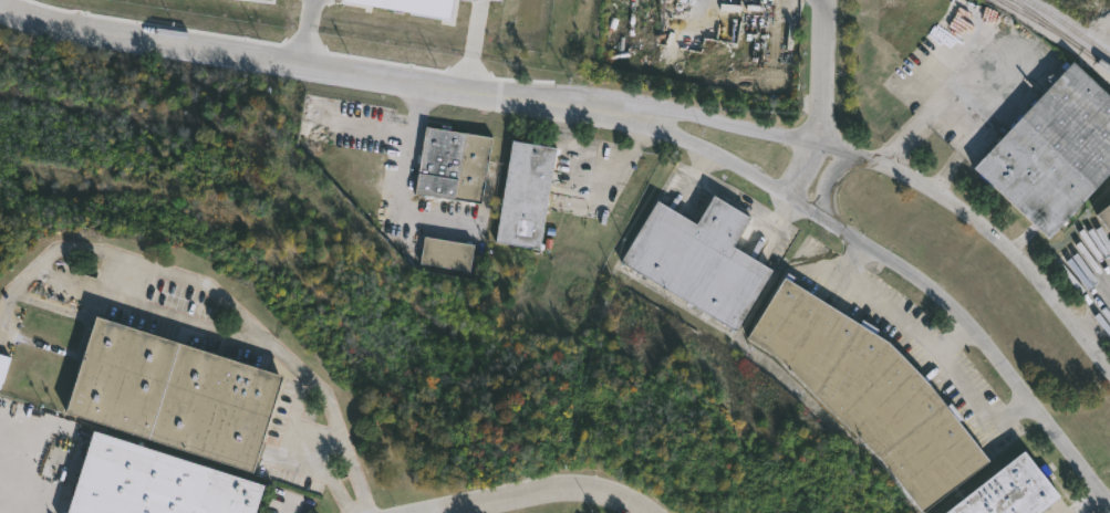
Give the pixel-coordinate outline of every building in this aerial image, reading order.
[(1072,63),(1109,98),(1109,174),(1048,240),(973,169),(1072,63)] [(490,138),(479,205),(413,195),(424,127),(490,138)] [(544,209),(538,251),(494,243),(510,143),(554,149),(544,209)] [(749,214),(732,244),(770,266),(735,329),(624,266),(625,263),(621,261),(650,209),(653,210),(658,200),(698,222),(714,195),(749,214)] [(1097,217),(1109,206),(1109,234),(1097,217)] [(470,255),(468,271),(418,263),(423,238),(471,245),(470,255)] [(782,275),(859,322),(861,317),(878,327),(875,332),(884,338),(922,375),(988,459),(922,512),(876,453),(771,350),(747,336),(782,275)] [(279,374),(248,470),(62,409),(92,313),(279,374)] [(12,358),(0,355),(0,390),(3,391),(12,358)] [(259,483),(250,512),(63,512),(90,429),(259,483)] [(1059,495),(1037,512),(943,512),(1024,449),(1038,468),(1045,462),(1051,471),(1045,477),(1059,495)]
